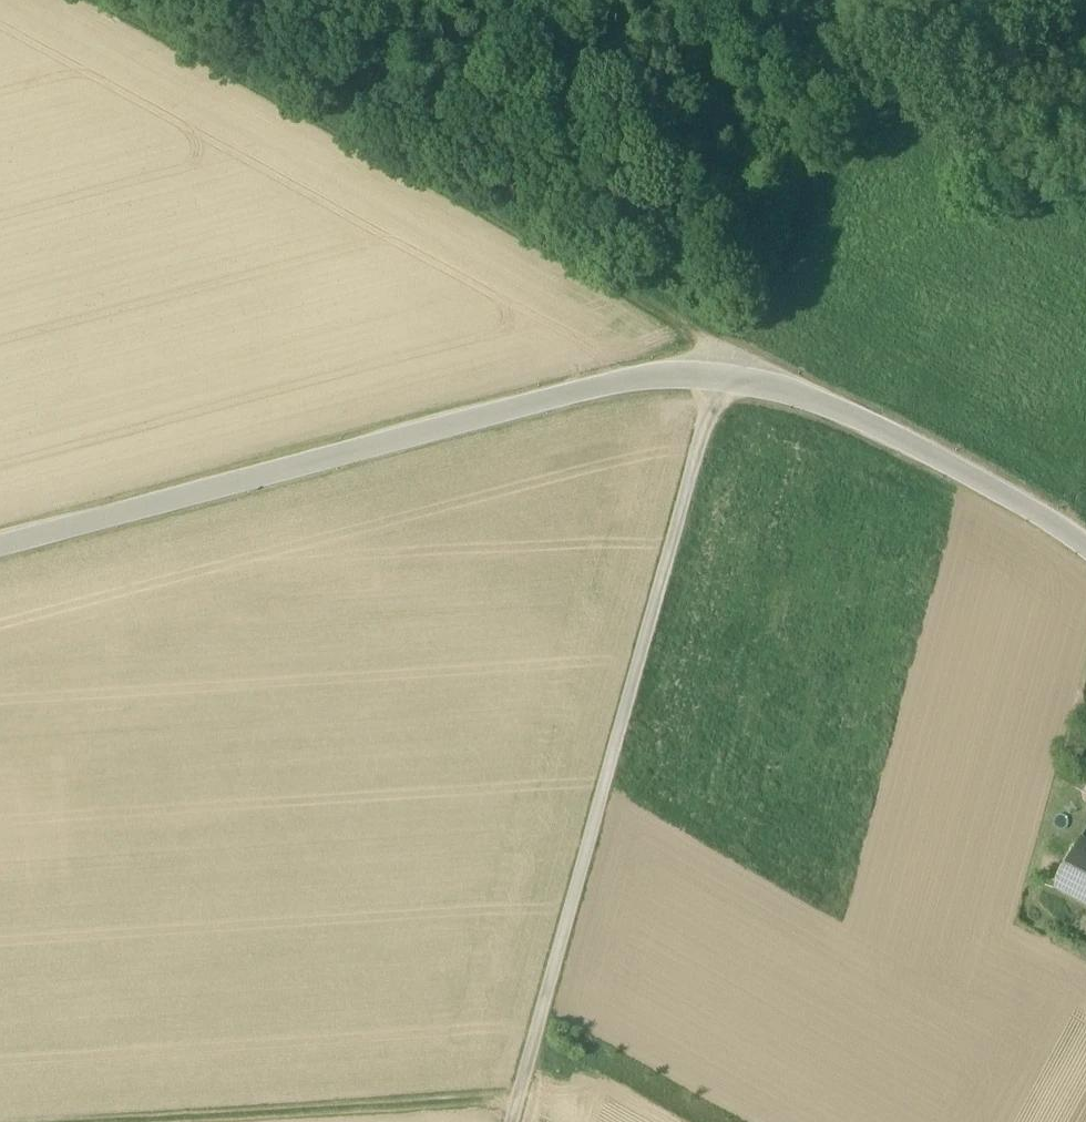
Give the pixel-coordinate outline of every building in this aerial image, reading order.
[(1083,839),(1056,891),(1085,907),(1085,841),(1083,839)]
